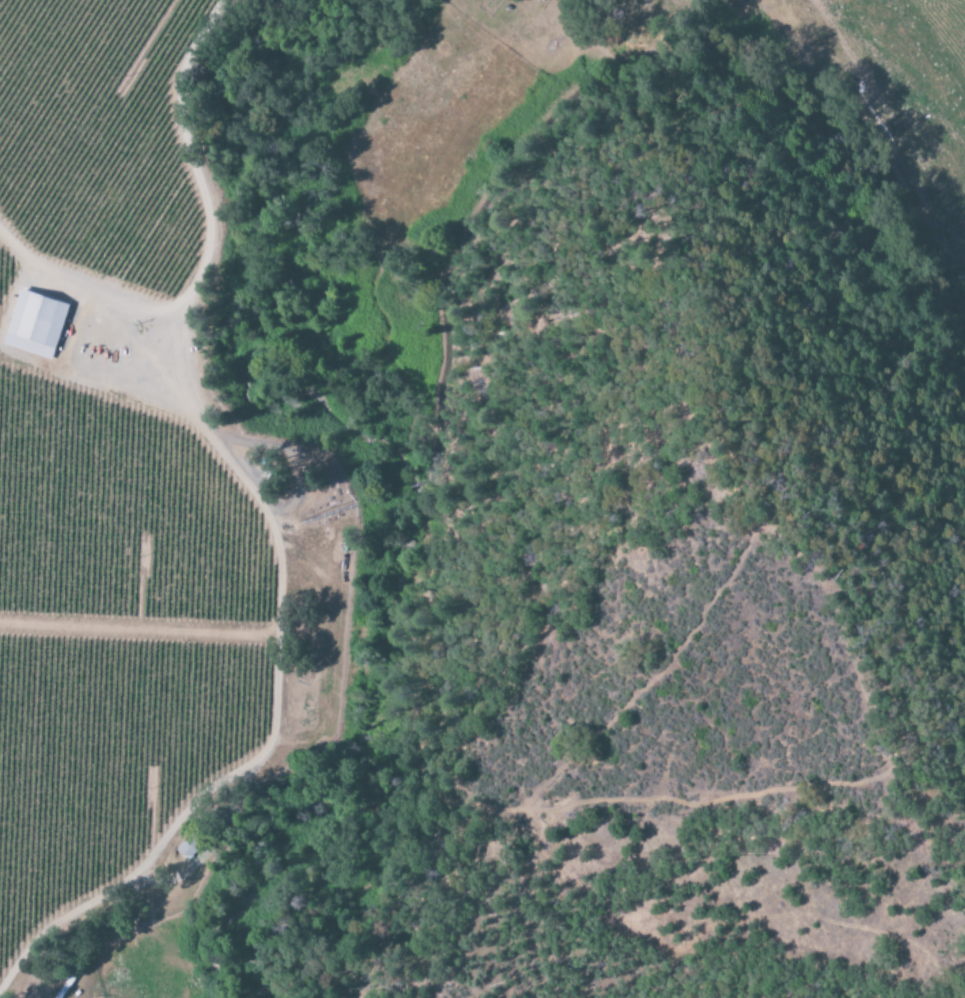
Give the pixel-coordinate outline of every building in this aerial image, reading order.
[(1,346),(51,360),(67,305),(17,290),(1,346)] [(175,850),(185,861),(200,848),(189,837),(175,850)]
